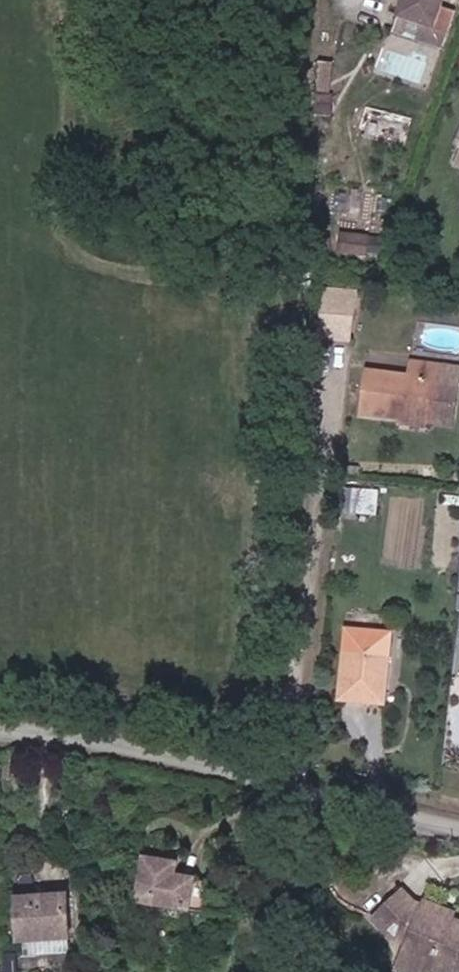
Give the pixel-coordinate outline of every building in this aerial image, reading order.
[(443,0),(403,0),(395,22),(428,36),(443,0)] [(329,113),(337,62),(321,60),(313,111),(329,113)] [(366,310),(367,286),(336,286),(336,311),(366,310)] [(366,331),(366,310),(336,311),(336,332),(366,331)] [(422,420),(441,422),(441,412),(458,414),(458,381),(455,381),(454,369),(420,366),(420,376),(383,373),(380,416),(422,420)] [(458,425),(458,414),(441,412),(441,422),(422,420),(420,431),(447,433),(447,424),(458,425)] [(350,510),(381,512),(382,489),(351,487),(350,510)] [(345,631),(341,697),(386,699),(389,635),(345,631)] [(134,872),(129,906),(201,917),(205,880),(178,876),(180,859),(147,853),(143,874),(134,872)] [(56,898),(6,902),(10,944),(60,940),(56,898)] [(392,912),(383,924),(398,942),(413,949),(410,961),(436,971),(458,971),(458,922),(448,918),(451,910),(432,903),(428,909),(417,902),(403,919),(392,912)]
